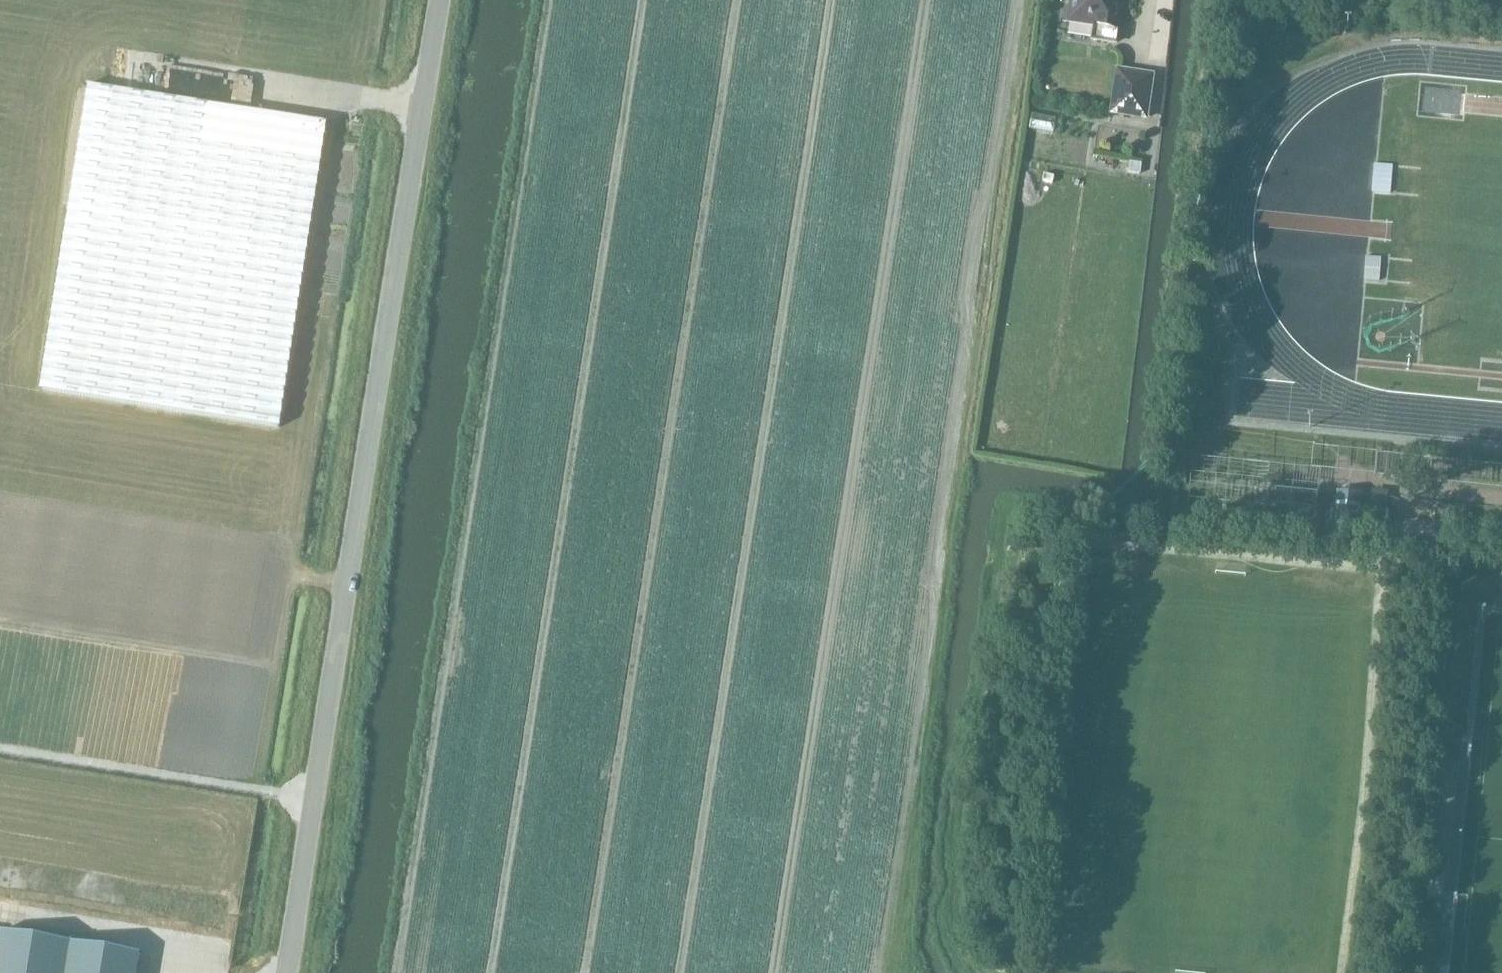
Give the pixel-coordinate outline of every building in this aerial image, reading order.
[(1093,39),(1116,43),(1123,0),(1071,0),(1068,21),(1095,26),(1093,39)] [(1113,111),(1145,116),(1151,77),(1120,72),(1113,111)] [(40,390),(279,428),(327,123),(89,85),(40,390)] [(1105,127),(1099,126),(1096,141),(1103,142),(1105,127)] [(1373,173),(1388,174),(1389,150),(1374,150),(1373,173)] [(1336,491),(1332,539),(1355,541),(1360,493),(1336,491)] [(1386,509),(1361,506),(1360,518),(1385,521),(1386,509)] [(139,954),(1,932),(0,936),(0,972),(136,972),(139,954)]
